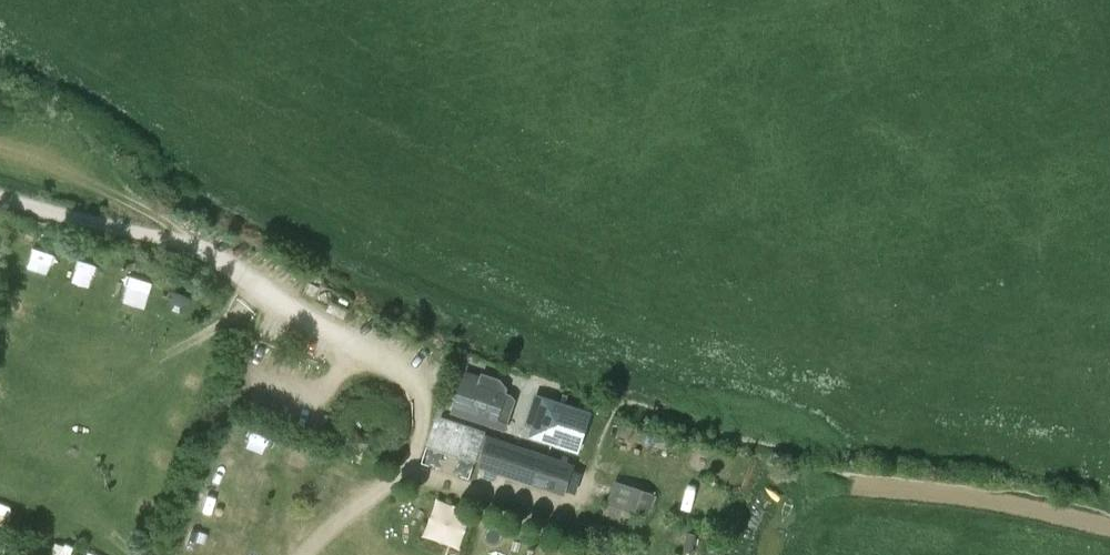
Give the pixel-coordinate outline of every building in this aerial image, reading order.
[(78,295),(95,298),(100,275),(83,272),(78,295)] [(124,291),(118,309),(138,316),(145,299),(124,291)] [(148,315),(166,321),(173,300),(155,294),(148,315)] [(459,397),(457,402),(461,404),(458,412),(506,428),(516,400),(511,395),(506,393),(508,389),(501,380),(483,373),(481,378),(465,373),(459,392),(464,394),(463,398),(459,397)] [(431,437),(428,445),(566,493),(575,465),(437,419),(431,437)] [(262,426),(245,429),(249,447),(266,444),(262,426)] [(560,431),(557,441),(582,448),(585,438),(560,431)] [(710,472),(713,455),(691,451),(688,468),(710,472)] [(215,461),(223,476),(234,471),(226,456),(215,461)] [(606,505),(647,516),(653,494),(613,480),(606,505)] [(687,483),(683,506),(694,508),(698,485),(687,483)] [(713,554),(731,554),(736,542),(715,534),(708,553),(713,554)] [(556,554),(581,554),(581,546),(557,545),(556,554)]
